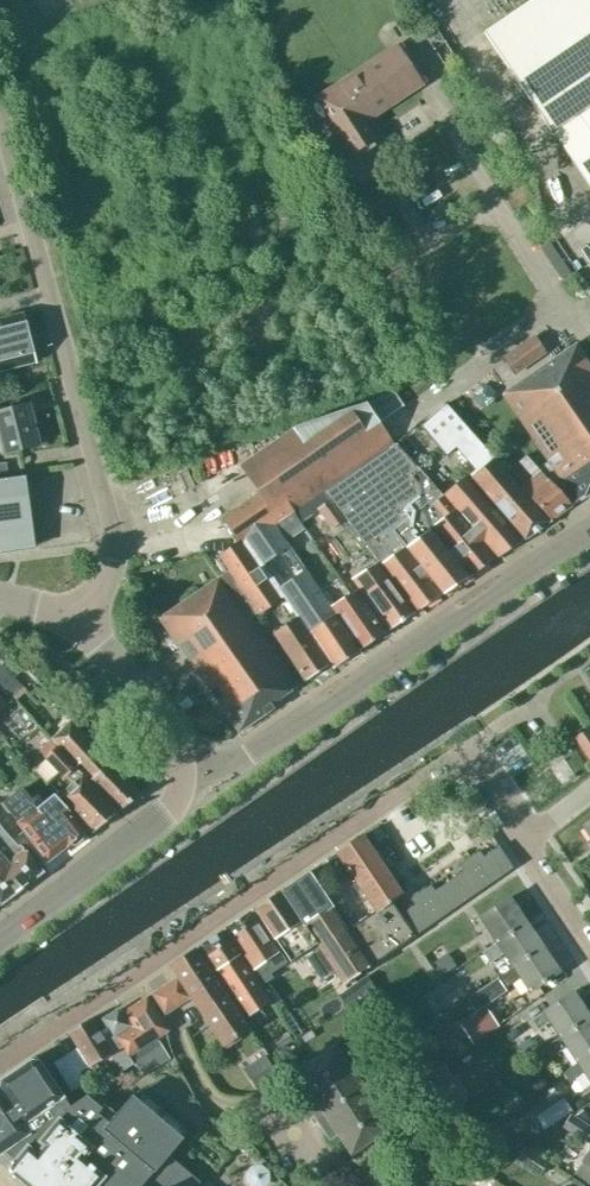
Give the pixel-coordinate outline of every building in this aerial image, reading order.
[(484,32),(551,131),(589,105),(589,0),(532,0),(484,32)] [(394,45),(351,74),(314,98),(351,153),(373,139),(363,123),(421,85),(394,45)] [(0,319),(0,371),(35,362),(21,313),(0,319)] [(535,336),(502,358),(514,374),(546,352),(535,336)] [(576,502),(589,493),(589,362),(576,342),(502,394),(576,502)] [(392,443),(366,404),(293,429),(240,465),(258,492),(222,519),(238,542),(219,556),(228,570),(220,576),(250,618),(258,613),(283,597),(297,618),(328,664),(331,669),(360,649),(322,594),(285,541),(274,524),(292,511),(392,443)] [(0,412),(0,441),(3,454),(39,446),(29,405),(0,412)] [(447,405),(421,427),(458,468),(461,465),(525,538),(550,520),(549,519),(548,520),(493,458),(447,405)] [(377,562),(379,565),(415,613),(444,593),(495,559),(439,491),(396,443),(326,491),(377,562)] [(539,472),(525,455),(519,461),(533,477),(522,487),(551,520),(571,506),(539,472)] [(465,476),(443,494),(498,556),(522,540),(465,476)] [(0,481),(0,551),(33,547),(23,478),(0,481)] [(322,535),(345,519),(331,499),(317,509),(308,515),(322,535)] [(292,511),(274,524),(285,541),(304,528),(292,511)] [(353,578),(389,629),(415,613),(379,565),(377,562),(353,578)] [(165,614),(160,608),(144,619),(150,627),(161,620),(239,733),(282,702),(279,698),(297,686),(250,618),(220,576),(165,614)] [(360,649),(385,632),(357,591),(340,603),(330,589),(322,594),(360,649)] [(328,664),(297,618),(275,633),(306,679),(328,664)] [(2,663),(0,665),(0,682),(16,700),(26,690),(14,677),(25,667),(15,657),(5,666),(2,663)] [(52,739),(58,746),(118,811),(139,794),(90,742),(72,720),(52,739)] [(589,761),(589,760),(589,729),(589,727),(574,738),(589,761)] [(58,797),(72,813),(92,834),(118,811),(58,746),(52,739),(40,750),(65,775),(66,774),(73,783),(58,797)] [(22,789),(4,803),(4,804),(23,827),(22,828),(47,861),(71,845),(77,846),(83,841),(83,834),(85,833),(57,797),(38,811),(24,792),(22,789)] [(0,904),(41,873),(20,845),(19,846),(3,829),(0,826),(0,903),(0,904)] [(370,965),(513,868),(499,847),(483,858),(480,852),(460,866),(464,871),(434,891),(431,886),(411,899),(415,905),(401,915),(391,901),(403,893),(362,834),(336,853),(375,911),(348,929),(347,930),(370,965)] [(370,965),(347,930),(348,929),(310,872),(281,891),(317,943),(335,970),(344,983),(370,965)] [(281,891),(256,909),(273,935),(291,961),(317,943),(281,891)] [(509,897),(480,917),(496,942),(526,922),(509,897)] [(252,911),(226,929),(253,969),(263,984),(270,979),(268,975),(286,963),(252,911)] [(526,922),(496,942),(482,951),(489,963),(504,953),(513,966),(543,947),(526,922)] [(240,954),(224,930),(199,946),(223,983),(247,967),(239,955),(240,954)] [(543,947),(513,966),(466,998),(475,1011),(506,990),(505,988),(520,977),(529,992),(559,972),(543,947)] [(196,948),(169,966),(175,975),(192,1000),(223,1045),(249,1028),(196,948)] [(447,955),(436,962),(443,972),(453,965),(447,955)] [(246,1018),(270,1002),(247,967),(223,983),(246,1018)] [(346,1007),(375,989),(365,973),(337,992),(346,1007)] [(531,1020),(538,1030),(550,1021),(560,1036),(575,1026),(589,1016),(573,991),(558,1001),(544,1011),(531,1020)] [(168,1030),(146,997),(121,1014),(128,1024),(114,1034),(128,1056),(168,1030)] [(460,1025),(472,1042),(498,1025),(486,1008),(460,1025)] [(121,1014),(118,1010),(103,1019),(111,1030),(114,1034),(128,1024),(121,1014)] [(543,1048),(550,1058),(567,1046),(577,1061),(589,1052),(589,1016),(575,1026),(560,1036),(543,1048)] [(114,1034),(111,1030),(102,1036),(91,1017),(68,1032),(78,1048),(55,1062),(55,1061),(54,1062),(71,1090),(85,1081),(80,1072),(90,1065),(91,1067),(92,1067),(98,1077),(103,1074),(96,1064),(110,1054),(121,1071),(133,1064),(128,1056),(114,1034)] [(475,1045),(484,1058),(508,1042),(499,1028),(475,1045)] [(273,1040),(279,1049),(292,1041),(287,1032),(273,1040)] [(335,1044),(296,1070),(310,1091),(302,1096),(330,1138),(338,1133),(352,1153),(391,1127),(335,1044)] [(578,1062),(563,1072),(570,1082),(584,1072),(589,1081),(589,1052),(577,1061),(578,1062)] [(6,1150),(14,1159),(12,1163),(11,1166),(11,1170),(12,1173),(26,1185),(197,1185),(200,1181),(169,1155),(183,1137),(132,1095),(113,1117),(86,1095),(70,1106),(36,1055),(0,1079),(0,1154),(6,1150)] [(278,1078),(263,1055),(243,1069),(258,1092),(278,1078)] [(535,1115),(544,1129),(572,1110),(563,1096),(535,1115)] [(583,1109),(574,1116),(589,1127),(589,1119),(583,1109)] [(572,1132),(584,1140),(587,1137),(589,1139),(589,1127),(574,1116),(571,1114),(563,1126),(572,1132)] [(516,1159),(539,1174),(548,1161),(524,1146),(516,1159)] [(574,1172),(589,1183),(589,1147),(574,1172)]
